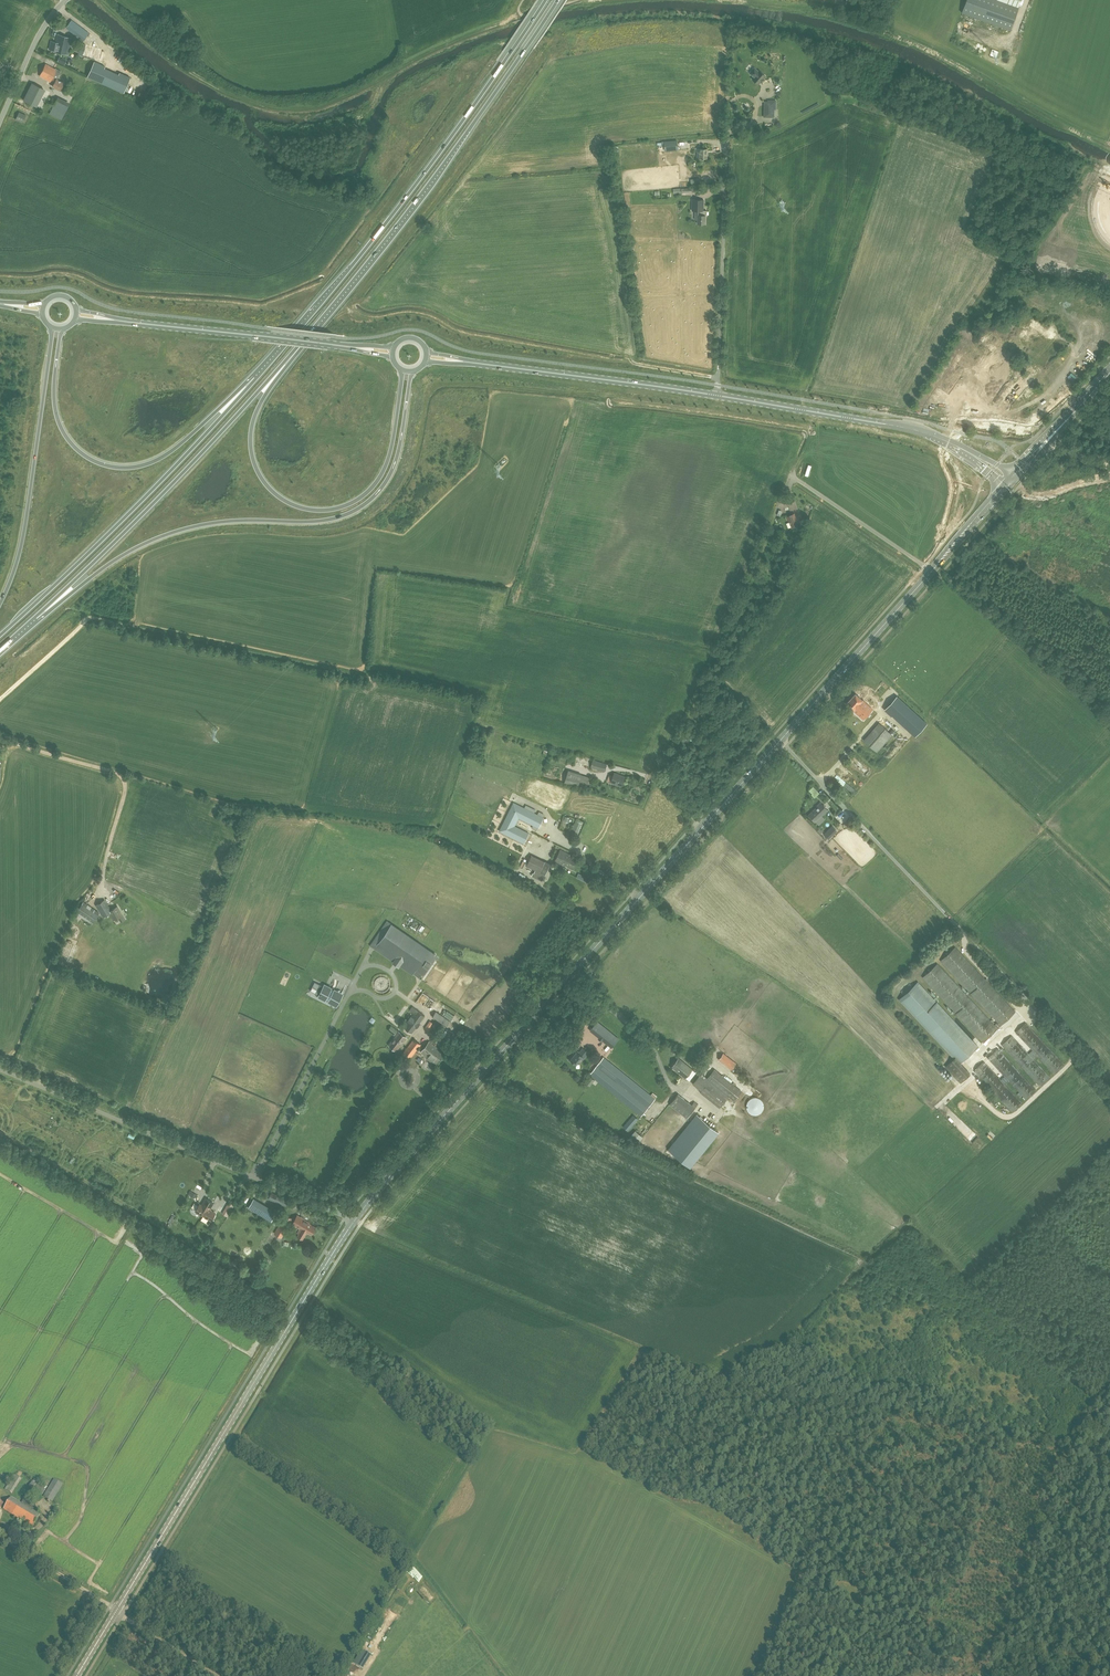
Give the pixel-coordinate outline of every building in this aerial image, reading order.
[(962,13),(1011,30),(1019,6),(1021,0),(997,0),(996,2),(991,0),(967,0),(962,13)] [(72,20),(66,27),(83,40),(89,33),(72,20)] [(56,42),(51,41),(49,49),(54,50),(54,51),(67,54),(68,54),(71,38),(58,34),(56,42)] [(79,55),(102,61),(104,54),(81,48),(79,55)] [(122,69),(125,66),(118,60),(115,63),(122,69)] [(105,66),(94,62),(87,77),(123,93),(130,77),(120,73),(119,75),(104,68),(105,66)] [(60,90),(64,83),(57,79),(61,71),(56,68),(55,69),(45,64),(39,75),(50,81),(51,80),(54,82),(52,86),(60,90)] [(751,73),(752,74),(754,77),(752,79),(758,84),(765,76),(760,71),(759,72),(756,69),(755,69),(754,69),(753,70),(752,71),(751,72),(751,73)] [(135,79),(138,81),(138,80),(141,82),(143,77),(141,76),(142,73),(139,72),(135,79)] [(43,89),(32,83),(23,100),(35,105),(43,89)] [(61,120),(70,103),(58,97),(50,114),(61,120)] [(773,102),(765,101),(764,117),(774,117),(774,113),(771,113),(771,109),(772,109),(773,102)] [(26,115),(19,112),(16,119),(23,122),(26,115)] [(665,151),(678,150),(677,141),(677,140),(664,141),(664,145),(665,151)] [(698,153),(700,153),(700,158),(702,158),(702,159),(704,159),(704,158),(707,158),(707,149),(699,148),(698,148),(698,153)] [(705,224),(705,215),(703,215),(703,211),(703,200),(693,199),(692,211),(700,211),(700,215),(698,215),(697,224),(705,224)] [(1039,329),(1028,342),(1033,347),(1044,334),(1039,329)] [(1010,373),(996,388),(999,391),(996,394),(1005,402),(1008,400),(1002,394),(1016,379),(1010,373)] [(638,412),(631,412),(631,418),(634,418),(634,426),(643,426),(643,408),(638,408),(638,412)] [(626,440),(624,452),(631,453),(633,442),(626,440)] [(1003,484),(991,497),(994,500),(1006,487),(1003,484)] [(991,514),(1001,503),(998,501),(989,512),(991,514)] [(798,523),(801,521),(798,515),(795,516),(794,513),(787,516),(792,527),(799,524),(798,523)] [(863,719),(872,709),(855,694),(846,704),(863,719)] [(911,732),(915,736),(927,723),(923,720),(897,696),(889,705),(890,705),(886,709),(911,732)] [(857,732),(863,726),(851,715),(845,721),(857,732)] [(892,735),(879,722),(864,739),(877,752),(892,735)] [(684,737),(681,743),(684,744),(686,745),(692,733),(689,731),(687,730),(684,737)] [(607,764),(593,760),(591,767),(605,771),(607,764)] [(568,770),(565,782),(578,786),(585,788),(586,789),(590,777),(589,777),(582,774),(568,770)] [(621,786),(625,777),(614,772),(611,782),(621,786)] [(860,785),(863,782),(857,775),(853,778),(860,785)] [(819,793),(813,786),(809,790),(812,793),(812,794),(814,797),(819,793)] [(815,821),(827,809),(820,802),(817,806),(818,807),(816,809),(815,808),(809,815),(815,821)] [(543,818),(514,803),(511,808),(513,809),(501,832),(500,831),(505,834),(506,832),(523,841),(522,842),(524,843),(529,833),(527,832),(526,834),(514,828),(514,826),(513,825),(517,817),(519,818),(519,816),(524,818),(523,820),(538,828),(543,818)] [(570,822),(575,824),(571,833),(577,835),(582,823),(574,820),(574,821),(572,820),(572,819),(570,819),(570,821),(570,822)] [(824,834),(828,838),(831,836),(830,834),(835,829),(833,826),(824,834)] [(572,869),(577,859),(569,856),(570,854),(560,850),(555,861),(563,865),(563,864),(568,866),(567,867),(572,869)] [(550,864),(532,855),(527,865),(536,870),(533,876),(542,881),(550,864)] [(576,877),(587,883),(589,879),(579,873),(576,877)] [(112,911),(111,910),(104,900),(96,905),(103,917),(109,913),(112,911)] [(100,912),(83,901),(75,913),(73,916),(78,921),(81,917),(92,925),(100,912)] [(112,911),(109,913),(113,920),(118,917),(121,921),(125,919),(122,914),(120,911),(117,906),(111,910),(112,911)] [(388,922),(371,946),(372,945),(375,947),(375,948),(395,962),(394,963),(399,966),(399,965),(413,975),(414,973),(420,978),(423,973),(428,966),(428,967),(432,962),(431,962),(436,955),(424,946),(393,925),(388,922)] [(1016,1012),(955,947),(941,961),(998,1022),(994,1025),(937,964),(923,977),(983,1042),(1016,1012)] [(337,1003),(341,995),(315,981),(313,986),(323,991),(322,992),(321,994),(321,995),(337,1003)] [(900,999),(954,1058),(946,1066),(961,1082),(971,1073),(961,1063),(978,1047),(918,982),(900,999)] [(425,1016),(413,1006),(410,1010),(414,1013),(403,1027),(411,1033),(425,1016)] [(441,1012),(453,1019),(456,1013),(444,1006),(441,1012)] [(452,1020),(436,1013),(434,1017),(450,1024),(452,1020)] [(430,1032),(435,1024),(430,1021),(424,1028),(430,1032)] [(391,1025),(388,1030),(394,1035),(398,1031),(391,1025)] [(603,1026),(596,1035),(602,1040),(609,1031),(603,1026)] [(1018,1032),(1030,1044),(1035,1039),(1027,1032),(1025,1034),(1022,1031),(1020,1029),(1018,1032)] [(407,1037),(399,1032),(390,1044),(397,1050),(407,1037)] [(421,1044),(414,1039),(403,1053),(410,1058),(421,1044)] [(1009,1040),(1004,1045),(1009,1050),(1014,1045),(1009,1040)] [(430,1041),(421,1052),(430,1059),(431,1057),(438,1061),(443,1054),(437,1049),(435,1047),(436,1046),(430,1041)] [(573,1063),(573,1062),(576,1064),(582,1057),(584,1059),(589,1053),(583,1048),(579,1053),(577,1051),(573,1056),(572,1055),(568,1060),(573,1063)] [(1008,1084),(1011,1081),(1028,1099),(1034,1094),(1032,1092),(1036,1088),(1010,1060),(1006,1063),(996,1052),(989,1058),(996,1065),(993,1066),(1001,1075),(1004,1073),(1007,1076),(1003,1079),(1008,1084)] [(738,1071),(733,1067),(737,1063),(724,1053),(718,1059),(731,1069),(729,1073),(734,1077),(738,1071)] [(652,1093),(651,1095),(604,1057),(590,1074),(641,1116),(657,1096),(652,1093)] [(685,1078),(692,1069),(678,1058),(672,1066),(672,1067),(673,1065),(677,1068),(676,1070),(685,1078)] [(1033,1076),(1043,1086),(1052,1077),(1038,1062),(1035,1066),(1039,1070),(1033,1076)] [(688,1078),(693,1081),(698,1071),(693,1069),(688,1078)] [(714,1069),(707,1078),(705,1077),(704,1078),(699,1074),(693,1083),(702,1090),(700,1092),(720,1107),(729,1096),(734,1100),(742,1091),(714,1069)] [(594,1080),(590,1077),(585,1083),(589,1086),(594,1080)] [(678,1093),(669,1104),(687,1118),(698,1104),(694,1101),(692,1105),(678,1093)] [(628,1131),(638,1119),(633,1115),(623,1127),(628,1131)] [(718,1132),(696,1115),(668,1149),(690,1167),(718,1132)] [(286,1206),(289,1200),(271,1192),(268,1198),(286,1206)] [(206,1208),(210,1201),(206,1198),(203,1204),(202,1205),(200,1204),(196,1211),(198,1212),(198,1213),(201,1214),(204,1215),(208,1209),(206,1208)] [(272,1221),(277,1211),(254,1198),(249,1207),(272,1221)] [(208,1209),(204,1215),(212,1220),(212,1219),(214,1218),(215,1216),(215,1215),(216,1213),(210,1210),(214,1203),(210,1201),(206,1208),(208,1209)] [(226,1207),(222,1213),(228,1217),(231,1211),(229,1209),(226,1207)] [(288,1228),(294,1217),(286,1213),(280,1223),(274,1233),(282,1238),(288,1228)] [(312,1235),(317,1227),(309,1223),(310,1222),(297,1215),(292,1224),(300,1228),(297,1233),(299,1234),(298,1236),(303,1239),(307,1231),(312,1235)] [(11,1494),(21,1479),(14,1474),(4,1489),(11,1494)] [(42,1495),(47,1487),(34,1479),(28,1487),(42,1495)] [(52,1502),(63,1484),(53,1479),(43,1496),(52,1502)] [(37,1503),(25,1495),(21,1502),(11,1496),(3,1509),(25,1523),(26,1521),(33,1526),(40,1514),(32,1510),(37,1503)] [(416,1569),(413,1573),(423,1581),(426,1578),(416,1569)] [(366,1669),(373,1655),(365,1651),(364,1654),(362,1653),(357,1662),(360,1663),(359,1666),(366,1669)]
